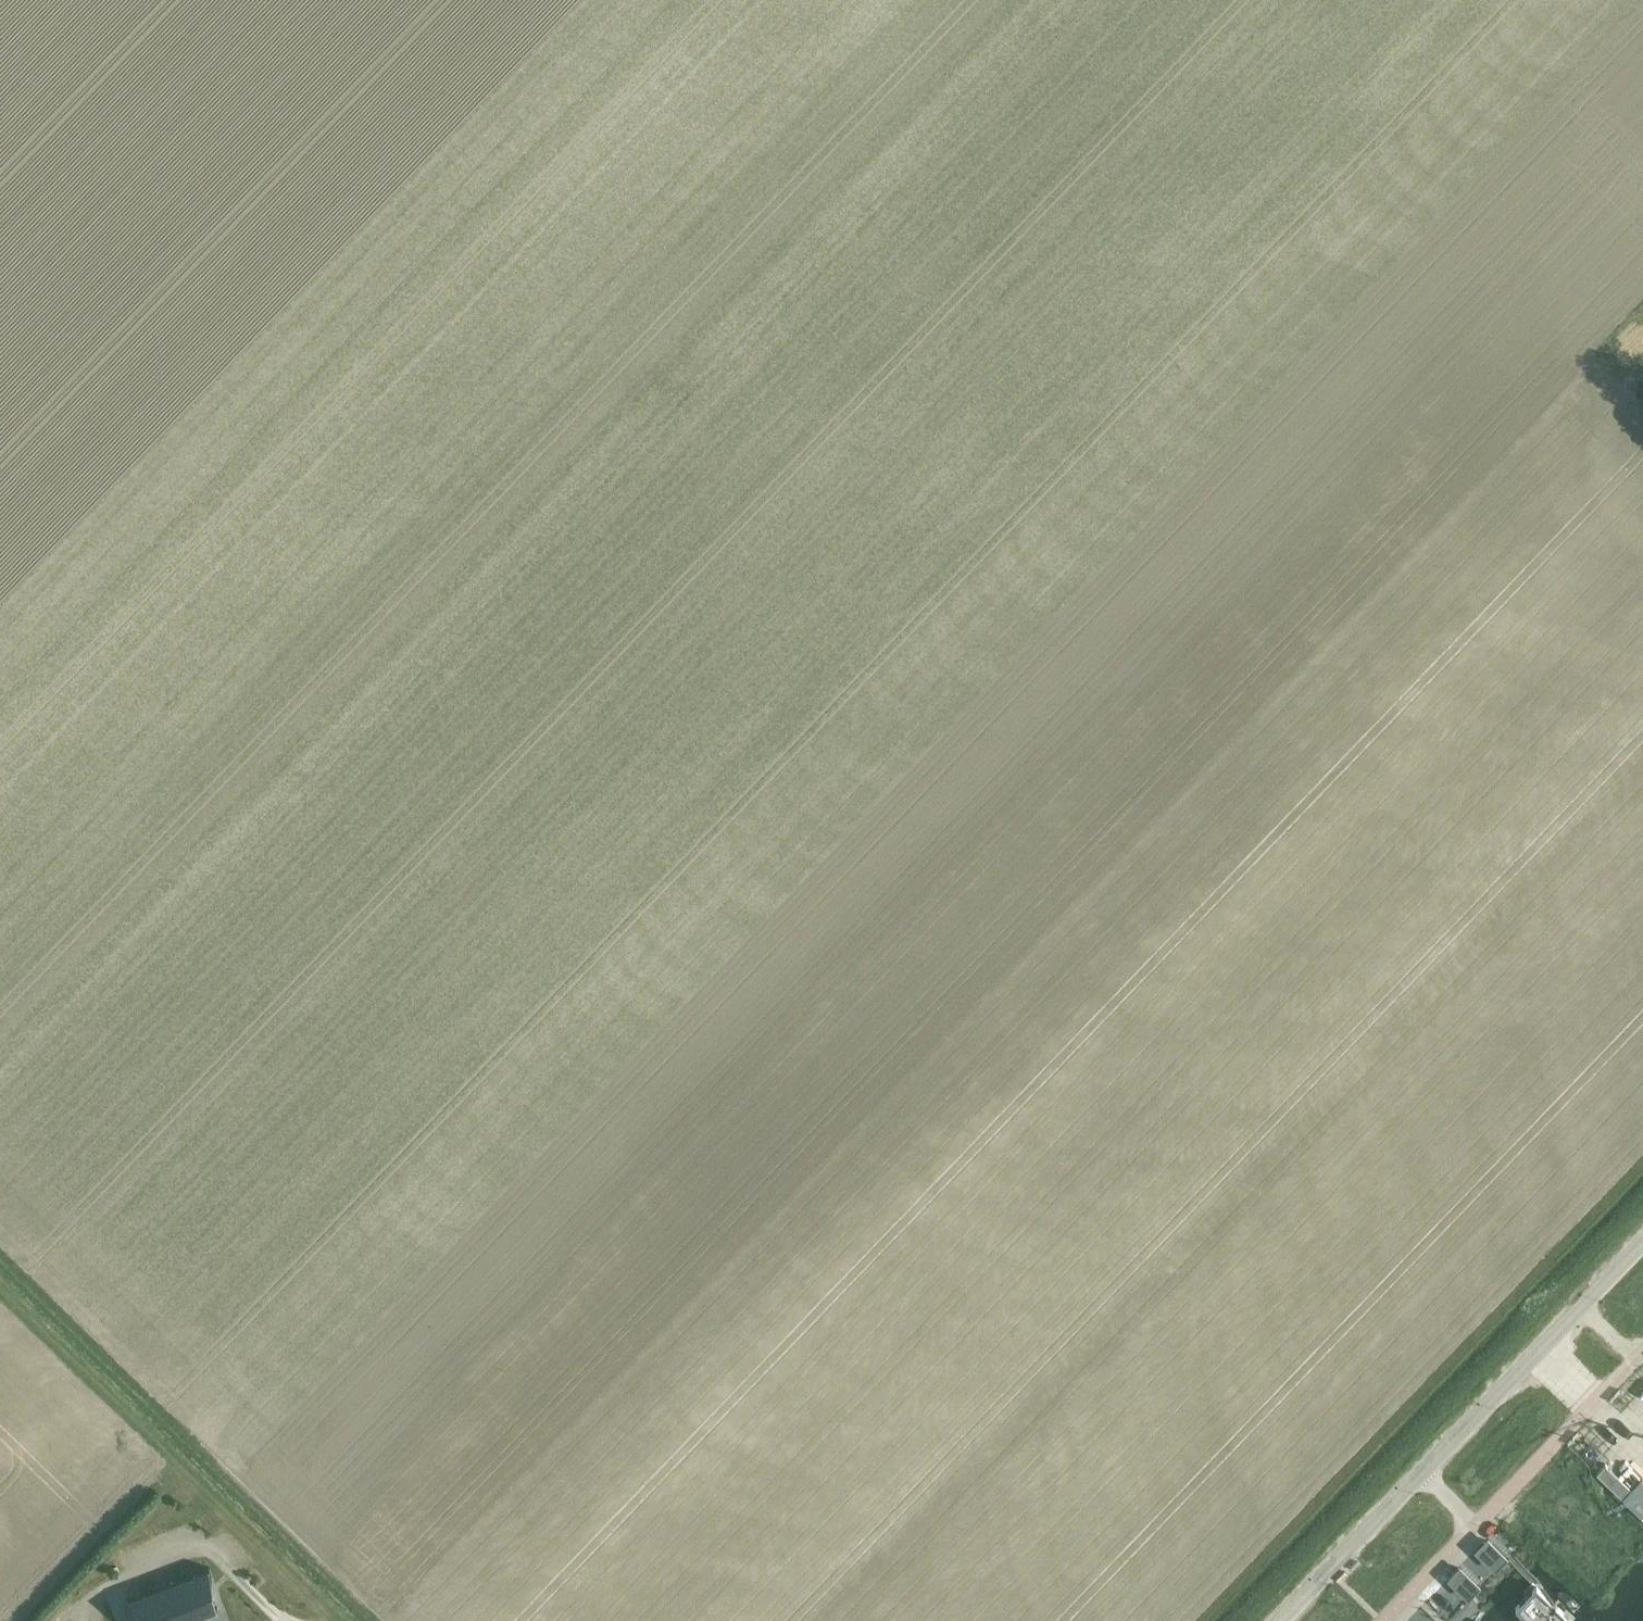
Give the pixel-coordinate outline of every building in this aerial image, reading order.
[(129,1597),(138,1620),(187,1620),(217,1610),(217,1607),(215,1608),(206,1584),(212,1581),(209,1567),(129,1597)] [(1459,1567),(1449,1578),(1459,1587),(1469,1577),(1459,1567)] [(1493,1605),(1509,1620),(1566,1620),(1576,1611),(1530,1567),(1493,1605)] [(1469,1577),(1459,1587),(1469,1597),(1479,1587),(1469,1577)] [(1478,1620),(1509,1620),(1493,1605),(1478,1620)]
